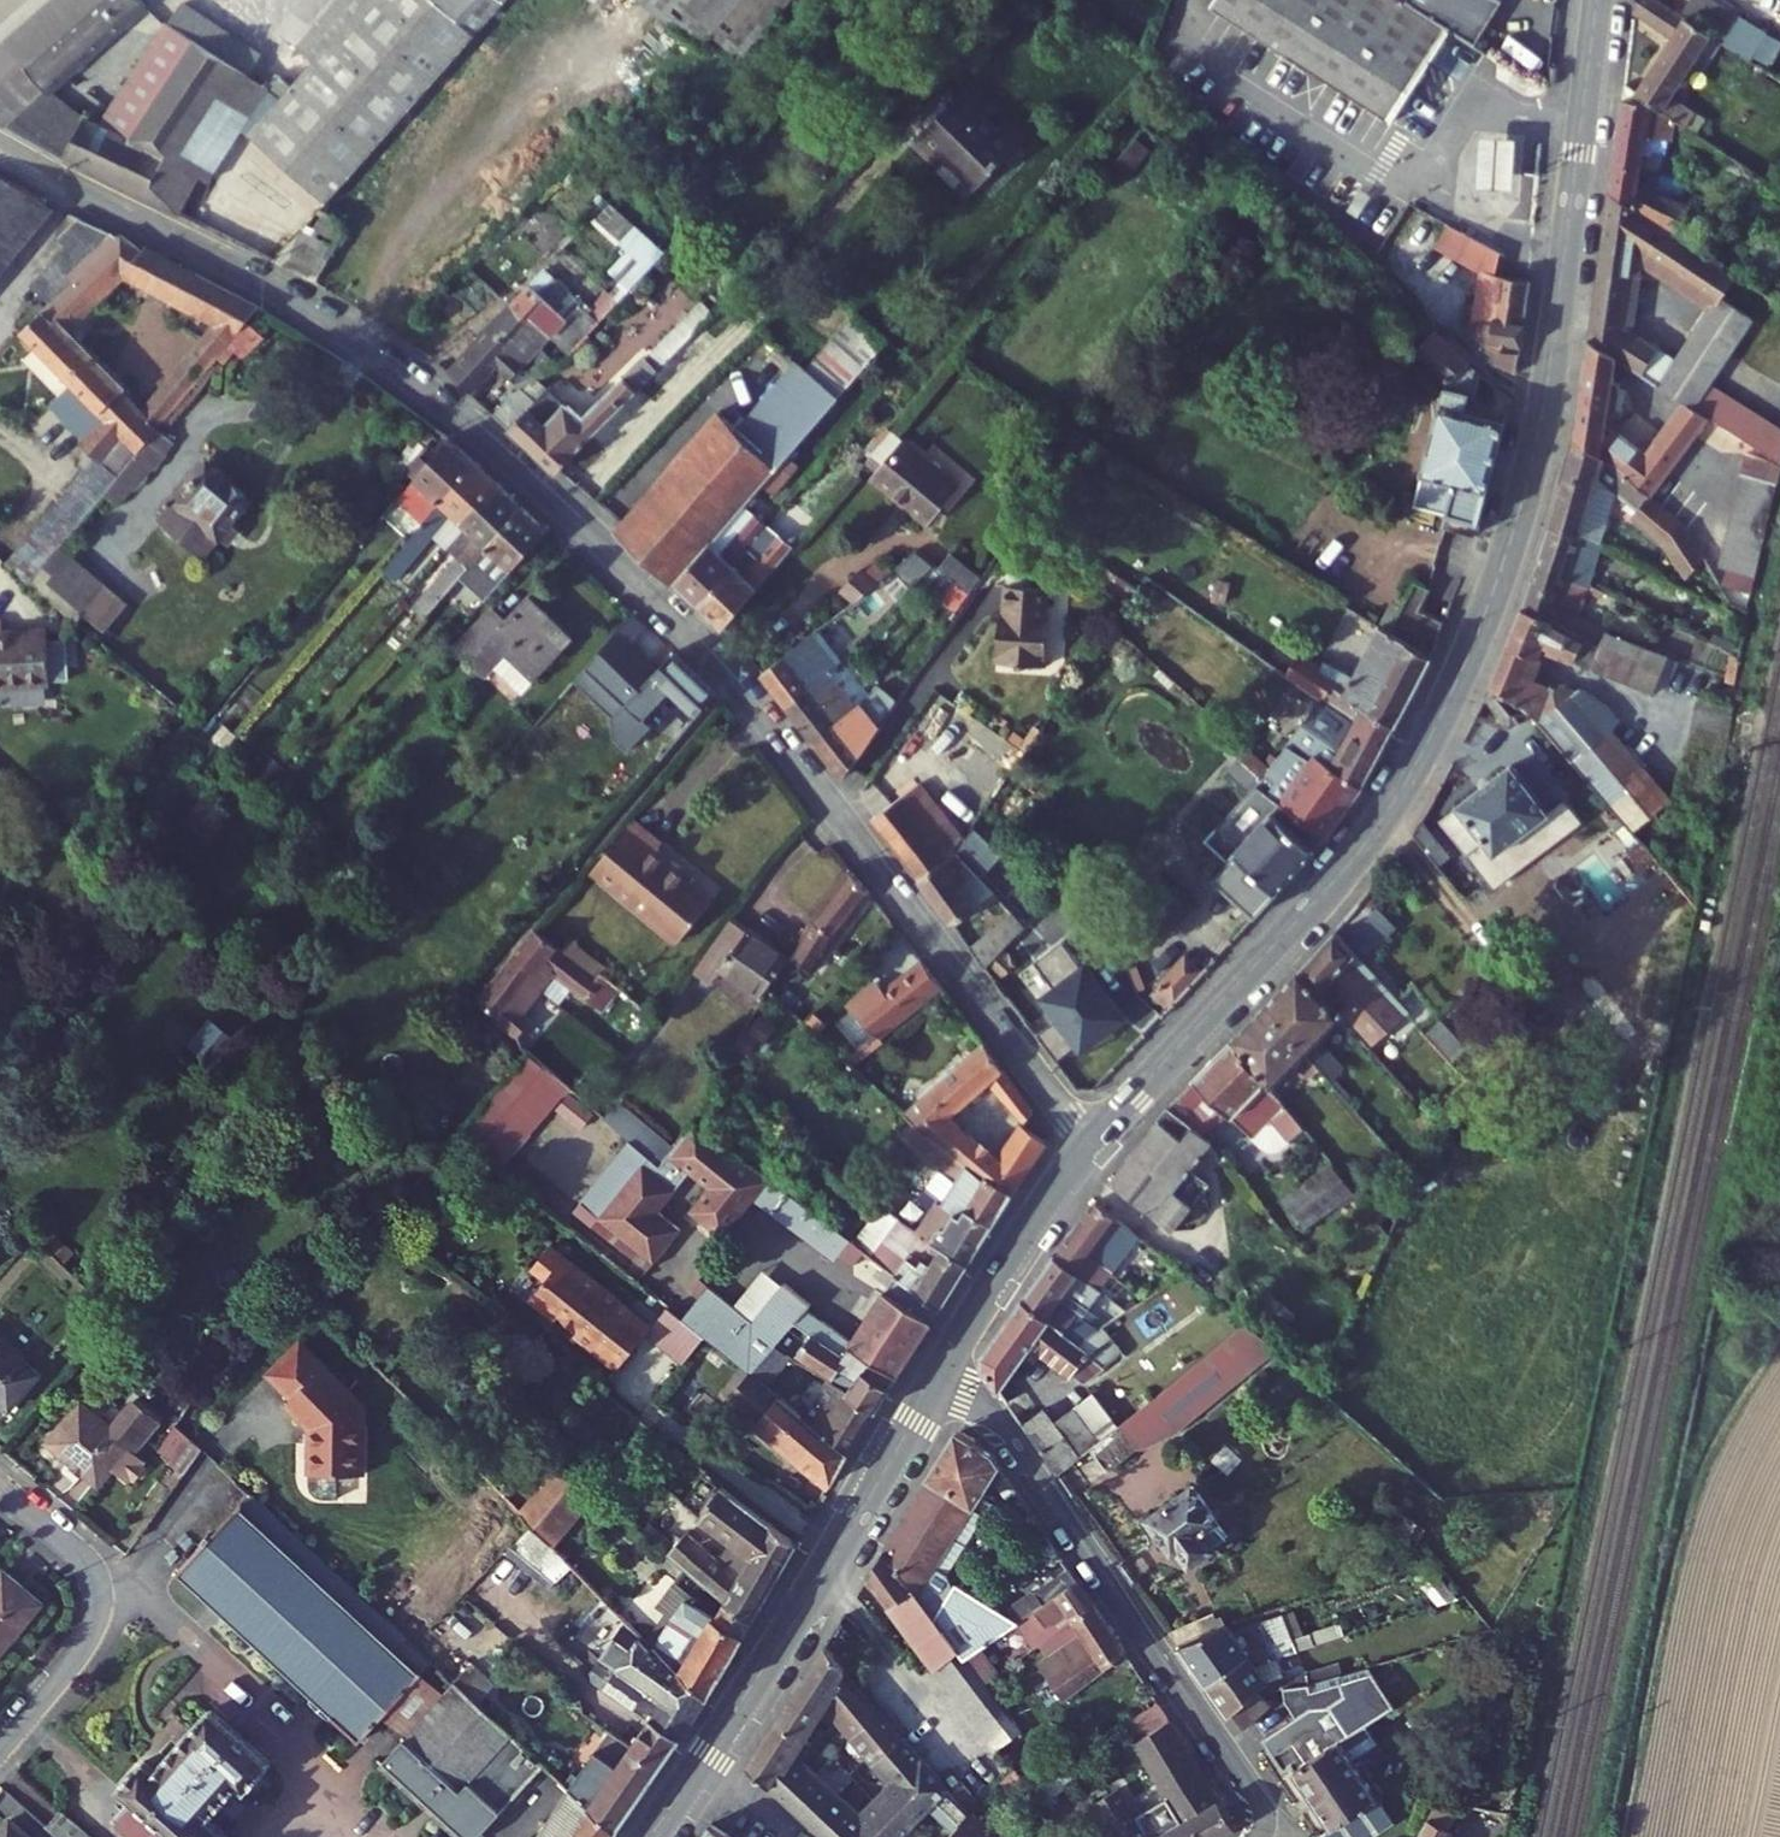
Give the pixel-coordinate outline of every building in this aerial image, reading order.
[(6,44),(47,91),(144,7),(138,0),(56,0),(6,44)] [(326,202),(481,27),(450,0),(372,0),(285,98),(264,84),(241,119),(244,130),(326,202)] [(481,27),(505,0),(450,0),(481,27)] [(701,47),(712,33),(742,0),(648,0),(701,47)] [(712,33),(742,59),(794,0),(742,0),(712,33)] [(1408,0),(1214,0),(1211,6),(1393,122),(1453,28),(1408,0)] [(1453,28),(1477,43),(1502,3),(1497,0),(1410,0),(1453,28)] [(1663,0),(1636,0),(1635,9),(1673,34),(1640,84),(1626,82),(1624,96),(1647,99),(1663,110),(1672,95),(1713,33),(1663,0)] [(1669,0),(1683,9),(1689,0),(1669,0)] [(1711,0),(1689,0),(1683,9),(1727,38),(1739,19),(1711,0)] [(249,75),(170,23),(102,128),(90,123),(70,161),(144,196),(167,158),(173,160),(220,87),(236,96),(249,75)] [(0,49),(0,118),(7,126),(49,150),(68,114),(47,91),(6,44),(0,49)] [(167,158),(144,196),(176,212),(188,191),(192,193),(201,179),(210,183),(244,130),(241,119),(264,84),(249,75),(236,96),(220,87),(173,160),(167,158)] [(973,84),(914,146),(938,169),(948,158),(970,179),(960,190),(969,198),(1028,137),(1010,120),(1001,129),(988,117),(998,107),(973,84)] [(1158,90),(1149,100),(1162,110),(1170,100),(1158,90)] [(1701,115),(1672,95),(1663,110),(1678,119),(1691,129),(1701,115)] [(1678,119),(1663,110),(1647,99),(1624,96),(1610,191),(1677,235),(1688,209),(1640,189),(1647,145),(1659,147),(1660,140),(1674,143),(1678,119)] [(68,114),(49,150),(70,161),(90,123),(68,114)] [(1499,137),(1480,135),(1477,185),(1495,187),(1512,188),(1516,138),(1499,137)] [(0,177),(0,258),(36,214),(41,201),(3,175),(3,178),(0,177)] [(192,193),(188,191),(176,212),(275,261),(315,215),(304,207),(290,223),(293,225),(282,237),(192,193)] [(1693,245),(1677,235),(1610,191),(1588,339),(1619,358),(1644,374),(1655,359),(1622,337),(1624,323),(1631,274),(1640,275),(1645,254),(1718,304),(1737,274),(1693,245)] [(41,201),(36,214),(0,258),(0,280),(59,209),(41,201)] [(597,219),(621,241),(635,225),(612,203),(597,219)] [(1710,211),(1691,203),(1688,209),(1677,235),(1693,245),(1710,211)] [(320,210),(315,215),(275,261),(313,279),(345,226),(320,210)] [(111,234),(84,221),(65,240),(73,248),(34,287),(52,306),(74,283),(68,277),(111,234)] [(622,273),(588,310),(601,321),(664,252),(635,225),(621,241),(630,250),(615,267),(622,273)] [(119,237),(111,234),(68,277),(74,283),(52,306),(47,311),(23,335),(37,349),(26,361),(61,396),(71,385),(88,401),(140,454),(159,431),(259,307),(189,269),(175,297),(219,320),(145,411),(65,330),(123,271),(156,287),(171,260),(147,246),(144,251),(123,232),(119,237)] [(1507,254),(1473,236),(1462,259),(1482,270),(1482,272),(1503,275),(1507,254)] [(189,269),(171,260),(156,287),(175,297),(189,269)] [(545,270),(513,304),(538,326),(562,349),(569,355),(601,321),(588,310),(545,270)] [(1530,280),(1503,275),(1482,272),(1475,321),(1469,328),(1490,347),(1492,362),(1517,372),(1530,280)] [(715,312),(703,300),(647,357),(659,369),(715,312)] [(47,311),(41,304),(16,328),(23,335),(47,311)] [(513,304),(493,326),(513,344),(510,347),(525,361),(537,348),(527,339),(538,326),(513,304)] [(1749,325),(1718,304),(1664,388),(1685,401),(1694,406),(1749,325)] [(858,315),(749,440),(776,469),(788,455),(888,340),(858,315)] [(1662,349),(1624,323),(1622,337),(1655,359),(1662,349)] [(493,326),(474,345),(498,367),(510,377),(525,361),(510,347),(513,344),(493,326)] [(1510,398),(1440,333),(1420,354),(1448,381),(1416,506),(1449,514),(1446,526),(1475,533),(1510,398)] [(1615,380),(1619,358),(1588,339),(1575,439),(1604,459),(1649,495),(1683,451),(1661,433),(1644,453),(1607,423),(1610,405),(1617,406),(1622,380),(1615,380)] [(557,362),(569,355),(562,349),(559,353),(554,348),(553,350),(544,342),(540,346),(557,362)] [(474,345),(450,371),(474,393),(498,367),(474,345)] [(522,385),(497,414),(560,471),(562,469),(659,369),(647,357),(645,356),(584,415),(549,384),(536,397),(522,385)] [(140,454),(88,401),(81,408),(100,428),(85,443),(97,457),(121,477),(140,454)] [(1710,417),(1694,406),(1685,401),(1673,416),(1696,435),(1710,417)] [(722,412),(619,529),(677,583),(742,509),(763,484),(776,469),(749,440),(722,412)] [(1696,435),(1673,416),(1661,433),(1683,451),(1696,435)] [(174,444),(159,431),(140,454),(121,477),(108,493),(123,506),(174,444)] [(878,478),(928,520),(957,485),(907,442),(904,445),(890,433),(879,446),(869,458),(865,463),(880,476),(878,478)] [(449,437),(398,498),(424,523),(476,463),(449,437)] [(1604,459),(1575,439),(1550,525),(1582,535),(1593,498),(1599,476),(1617,491),(1639,510),(1634,516),(1666,542),(1683,522),(1649,495),(1604,459)] [(872,440),(862,453),(869,458),(879,446),(872,440)] [(1745,454),(1720,565),(1755,573),(1779,466),(1779,462),(1745,454)] [(776,469),(763,484),(776,495),(801,466),(788,455),(776,469)] [(121,477),(97,457),(7,565),(31,585),(37,578),(61,549),(108,493),(121,477)] [(502,488),(476,463),(424,523),(377,578),(388,588),(434,535),(449,549),(502,488)] [(174,495),(162,511),(167,515),(160,521),(168,535),(181,540),(202,557),(218,539),(231,523),(250,502),(229,485),(231,482),(211,464),(180,499),(174,495)] [(1617,491),(1599,476),(1593,498),(1612,505),(1617,491)] [(523,508),(502,488),(449,549),(457,557),(412,610),(423,621),(475,562),(523,508)] [(547,531),(523,508),(475,562),(491,576),(474,594),(484,602),(547,531)] [(742,509),(677,583),(701,605),(736,566),(766,529),(742,509)] [(1707,563),(1683,522),(1666,542),(1688,575),(1707,563)] [(243,534),(231,523),(218,539),(230,550),(243,534)] [(1601,545),(1582,535),(1550,525),(1538,561),(1568,571),(1565,579),(1587,586),(1601,545)] [(744,574),(736,566),(701,605),(725,629),(793,548),(778,535),(744,574)] [(127,605),(61,549),(37,578),(102,634),(127,605)] [(953,555),(942,569),(956,580),(972,593),(983,579),(953,555)] [(1578,615),(1587,586),(1565,579),(1568,571),(1538,561),(1522,608),(1550,619),(1600,644),(1596,655),(1634,671),(1644,646),(1578,615)] [(889,574),(877,563),(866,576),(877,584),(889,574)] [(936,564),(919,582),(940,599),(946,591),(956,580),(942,569),(936,564)] [(862,572),(844,590),(856,600),(877,584),(866,576),(862,572)] [(964,606),(972,593),(956,580),(946,591),(964,606)] [(1393,603),(1381,625),(1432,657),(1446,621),(1423,611),(1433,590),(1416,582),(1408,600),(1403,598),(1399,606),(1393,603)] [(1007,620),(1000,669),(1050,676),(1057,627),(1054,627),(1058,597),(1015,590),(1010,620),(1007,620)] [(489,611),(455,646),(486,676),(496,666),(521,691),(567,644),(543,621),(548,616),(528,597),(503,623),(489,611)] [(1590,668),(1596,655),(1600,644),(1550,619),(1522,608),(1490,689),(1526,710),(1532,717),(1632,833),(1671,799),(1612,728),(1620,722),(1608,706),(1585,690),(1554,686),(1553,689),(1533,681),(1540,660),(1546,662),(1550,652),(1590,668)] [(646,626),(634,615),(585,667),(623,702),(611,714),(630,731),(669,689),(698,715),(717,694),(671,652),(655,669),(629,645),(646,626)] [(49,686),(48,671),(47,647),(46,631),(2,634),(2,623),(0,623),(0,689),(49,686)] [(1287,673),(1323,697),(1332,685),(1396,725),(1432,657),(1381,625),(1354,677),(1328,659),(1323,665),(1302,651),(1287,673)] [(1667,626),(1660,647),(1696,659),(1703,638),(1667,626)] [(805,641),(766,674),(791,708),(813,690),(819,697),(838,682),(832,673),(845,663),(818,631),(805,641)] [(64,645),(47,647),(48,671),(66,670),(64,645)] [(1670,657),(1644,646),(1634,671),(1629,683),(1655,694),(1670,657)] [(1634,671),(1596,655),(1590,668),(1629,683),(1634,671)] [(838,682),(819,697),(813,690),(791,708),(816,741),(858,708),(838,682)] [(1303,726),(1293,740),(1363,786),(1396,725),(1332,685),(1323,697),(1320,701),(1353,722),(1336,749),(1303,726)] [(1512,730),(1532,717),(1526,710),(1490,689),(1487,696),(1512,730)] [(858,708),(816,741),(845,779),(880,727),(862,704),(858,708)] [(1293,740),(1273,767),(1270,771),(1279,779),(1267,793),(1280,803),(1282,799),(1326,839),(1363,786),(1293,740)] [(1250,747),(1242,757),(1264,777),(1270,771),(1273,767),(1250,747)] [(1242,901),(1237,907),(1252,920),(1326,839),(1282,799),(1280,803),(1267,793),(1258,785),(1264,777),(1242,757),(1228,771),(1251,792),(1243,797),(1232,810),(1229,817),(1208,840),(1231,862),(1217,878),(1242,901)] [(1550,815),(1512,765),(1459,805),(1461,809),(1444,822),(1478,866),(1489,868),(1495,864),(1497,856),(1550,815)] [(1264,777),(1258,785),(1267,793),(1279,779),(1270,771),(1264,777)] [(921,785),(875,820),(922,881),(959,852),(966,842),(921,785)] [(1452,858),(1422,820),(1413,834),(1440,867),(1452,858)] [(634,821),(592,872),(679,943),(713,901),(653,852),(661,843),(634,821)] [(980,875),(959,852),(922,881),(955,924),(978,905),(964,888),(980,875)] [(1474,887),(1452,858),(1440,867),(1464,897),(1474,887)] [(870,892),(852,870),(819,913),(793,954),(817,970),(835,938),(870,892)] [(980,875),(964,888),(978,905),(996,891),(980,875)] [(1159,936),(1160,938),(1187,906),(1154,879),(1127,911),(1129,913),(1159,936)] [(1129,913),(1123,920),(1153,943),(1159,936),(1129,913)] [(1015,914),(973,948),(987,967),(1026,927),(1015,914)] [(711,984),(721,970),(762,999),(769,989),(790,959),(751,930),(749,932),(732,920),(695,972),(711,984)] [(538,932),(482,1001),(501,1017),(498,1021),(517,1037),(523,1049),(575,1092),(592,1072),(526,1017),(528,1006),(555,972),(606,1007),(621,986),(603,973),(600,977),(538,932)] [(1336,935),(1301,971),(1343,1017),(1372,1049),(1410,1014),(1355,955),(1336,935)] [(1046,998),(1061,1018),(1038,1035),(1057,1061),(1080,1044),(1084,1048),(1104,1033),(1106,1036),(1127,1020),(1087,967),(1085,968),(1065,940),(1036,962),(1057,990),(1046,998)] [(1156,994),(1171,1008),(1208,967),(1193,953),(1188,959),(1185,957),(1161,983),(1164,986),(1156,994)] [(882,981),(850,1005),(880,1035),(941,986),(923,962),(889,989),(882,981)] [(873,977),(856,963),(838,983),(855,997),(873,977)] [(1301,971),(1267,1006),(1319,1067),(1332,1082),(1345,1070),(1320,1041),(1343,1017),(1301,971)] [(1267,1006),(1234,1040),(1272,1088),(1293,1066),(1307,1080),(1319,1067),(1267,1006)] [(1443,1015),(1425,1032),(1438,1045),(1456,1029),(1443,1015)] [(214,1025),(196,1046),(218,1065),(236,1044),(214,1025)] [(1234,1040),(1169,1107),(1194,1126),(1210,1138),(1232,1114),(1255,1137),(1273,1118),(1291,1140),(1305,1129),(1272,1088),(1234,1040)] [(1014,1193),(1044,1148),(1044,1142),(1023,1125),(1034,1111),(984,1045),(906,1115),(912,1121),(984,1178),(987,1173),(1014,1193)] [(675,1146),(621,1100),(604,1119),(630,1141),(660,1166),(675,1146)] [(1169,1107),(1160,1119),(1185,1138),(1194,1126),(1169,1107)] [(1273,1118),(1255,1137),(1263,1145),(1273,1147),(1282,1147),(1291,1140),(1273,1118)] [(1160,1119),(1111,1183),(1175,1231),(1193,1207),(1170,1189),(1210,1138),(1194,1126),(1185,1138),(1160,1119)] [(940,1170),(926,1188),(960,1218),(966,1208),(993,1225),(1014,1193),(987,1173),(984,1178),(912,1121),(899,1137),(940,1170)] [(836,1259),(849,1241),(692,1124),(675,1146),(660,1166),(630,1141),(582,1206),(656,1266),(681,1232),(658,1214),(688,1174),(708,1188),(690,1213),(724,1238),(753,1198),(836,1259)] [(1355,1191),(1334,1164),(1271,1212),(1292,1239),(1355,1191)] [(932,1211),(918,1231),(968,1265),(993,1225),(966,1208),(960,1218),(926,1188),(910,1175),(900,1188),(932,1211)] [(1108,1266),(1134,1231),(1097,1202),(1056,1257),(1098,1289),(1102,1292),(1108,1283),(1116,1271),(1108,1266)] [(856,1245),(871,1257),(897,1217),(881,1206),(856,1245)] [(871,1257),(896,1275),(941,1308),(968,1265),(918,1231),(897,1217),(871,1257)] [(654,1325),(554,1243),(535,1266),(549,1278),(531,1301),(556,1321),(560,1316),(578,1331),(576,1333),(619,1368),(648,1332),(685,1362),(706,1337),(686,1320),(669,1306),(654,1325)] [(1098,1289),(1056,1257),(1025,1299),(1080,1343),(1091,1336),(1074,1321),(1098,1289)] [(713,1288),(686,1320),(706,1337),(751,1372),(752,1373),(776,1345),(796,1322),(804,1328),(814,1334),(890,1387),(941,1308),(896,1275),(854,1342),(835,1330),(836,1329),(812,1310),(817,1304),(790,1283),(757,1323),(713,1288)] [(1120,1292),(1108,1283),(1102,1292),(1114,1301),(1120,1292)] [(1107,1364),(1080,1343),(1025,1299),(984,1354),(984,1370),(999,1391),(1033,1345),(1085,1381),(1107,1364)] [(1080,1343),(1107,1364),(1137,1343),(1118,1318),(1091,1336),(1080,1343)] [(804,1328),(796,1322),(776,1345),(783,1351),(786,1348),(804,1328)] [(1277,1352),(1249,1327),(1153,1403),(1174,1429),(1277,1352)] [(797,1355),(814,1334),(804,1328),(786,1348),(797,1355)] [(860,1379),(850,1395),(874,1412),(890,1387),(814,1334),(797,1355),(833,1379),(842,1367),(860,1379)] [(12,1404),(39,1373),(0,1340),(0,1394),(12,1404)] [(364,1406),(301,1342),(270,1372),(293,1396),(286,1402),(303,1419),(311,1419),(308,1474),(309,1477),(310,1480),(311,1482),(313,1485),(315,1488),(319,1491),(319,1492),(323,1494),(325,1495),(328,1496),(331,1497),(333,1497),(334,1498),(337,1498),(337,1474),(361,1474),(364,1406)] [(791,1359),(783,1351),(776,1345),(752,1373),(768,1386),(791,1359)] [(805,1418),(768,1386),(752,1373),(751,1372),(728,1399),(734,1404),(736,1402),(832,1483),(849,1453),(805,1418)] [(817,1401),(805,1418),(849,1453),(874,1412),(850,1395),(840,1388),(826,1408),(817,1401)] [(1095,1446),(1120,1427),(1094,1394),(1056,1423),(1045,1409),(1022,1424),(1058,1475),(1095,1446)] [(81,1400),(55,1431),(65,1440),(58,1448),(100,1483),(129,1449),(134,1453),(161,1421),(135,1399),(112,1426),(81,1400)] [(1174,1429),(1153,1403),(1124,1424),(1140,1444),(1174,1429)] [(1140,1444),(1124,1424),(1120,1427),(1095,1446),(1111,1467),(1140,1444)] [(178,1426),(162,1451),(174,1456),(169,1464),(186,1474),(203,1450),(178,1426)] [(55,1431),(48,1439),(58,1448),(65,1440),(55,1431)] [(995,1454),(956,1432),(884,1553),(919,1598),(1000,1462),(995,1454)] [(596,1494),(564,1463),(523,1512),(533,1522),(545,1535),(554,1544),(596,1494)] [(1000,1494),(1017,1520),(1031,1510),(1012,1480),(1005,1485),(1000,1494)] [(798,1541),(723,1483),(700,1514),(736,1541),(780,1573),(798,1541)] [(1171,1535),(1179,1545),(1191,1561),(1227,1534),(1215,1519),(1217,1517),(1193,1487),(1151,1518),(1167,1538),(1171,1535)] [(266,1524),(244,1503),(182,1572),(317,1697),(311,1703),(331,1721),(334,1718),(361,1744),(385,1718),(422,1679),(261,1529),(266,1524)] [(545,1535),(533,1522),(505,1549),(520,1562),(527,1554),(526,1553),(545,1535)] [(753,1620),(780,1573),(736,1541),(722,1559),(688,1529),(670,1551),(726,1600),(753,1620)] [(554,1544),(545,1535),(526,1553),(527,1554),(520,1562),(534,1573),(559,1549),(554,1544)] [(1179,1545),(1171,1535),(1167,1538),(1174,1549),(1179,1545)] [(573,1563),(559,1549),(534,1573),(549,1586),(573,1563)] [(919,1598),(884,1553),(867,1578),(935,1667),(959,1649),(936,1620),(919,1598)] [(1431,1566),(1416,1576),(1440,1605),(1459,1598),(1431,1566)] [(0,1578),(0,1656),(44,1604),(6,1571),(0,1578)] [(699,1597),(678,1581),(659,1605),(672,1616),(655,1641),(710,1693),(745,1633),(717,1615),(696,1602),(699,1597)] [(1026,1618),(1020,1623),(1038,1646),(1074,1620),(1095,1605),(1078,1581),(1046,1604),(1026,1618)] [(1008,1615),(958,1584),(936,1620),(959,1649),(966,1658),(978,1650),(989,1643),(1020,1623),(1008,1615)] [(1039,1595),(1018,1610),(1026,1618),(1046,1604),(1039,1595)] [(753,1620),(726,1600),(717,1615),(745,1633),(753,1620)] [(1095,1605),(1074,1620),(1083,1635),(1042,1666),(1066,1698),(1125,1653),(1095,1605)] [(1219,1620),(1215,1613),(1170,1632),(1179,1646),(1227,1627),(1223,1619),(1219,1620)] [(1258,1662),(1278,1658),(1318,1644),(1314,1633),(1297,1639),(1286,1614),(1236,1633),(1230,1626),(1227,1627),(1179,1646),(1208,1685),(1251,1654),(1258,1662)] [(681,1737),(710,1693),(655,1641),(652,1643),(628,1619),(602,1655),(664,1699),(652,1718),(681,1737)] [(1074,1620),(1038,1646),(1031,1650),(1042,1666),(1083,1635),(1074,1620)] [(989,1643),(978,1650),(991,1668),(1003,1660),(989,1643)] [(845,1668),(826,1647),(779,1722),(802,1736),(825,1700),(845,1668)] [(966,1658),(959,1649),(935,1667),(927,1674),(937,1687),(968,1663),(966,1658)] [(991,1668),(978,1650),(966,1658),(968,1663),(977,1674),(985,1684),(997,1675),(991,1668)] [(1344,1675),(1339,1663),(1286,1679),(1278,1658),(1258,1662),(1251,1654),(1208,1685),(1230,1717),(1235,1713),(1260,1692),(1313,1685),(1344,1675)] [(664,1699),(602,1655),(593,1667),(595,1677),(596,1677),(652,1718),(664,1699)] [(968,1663),(937,1687),(945,1699),(977,1674),(968,1663)] [(847,1669),(845,1668),(825,1700),(855,1734),(879,1712),(849,1677),(849,1676),(849,1674),(849,1673),(846,1670),(847,1669)] [(985,1684),(977,1674),(945,1699),(954,1710),(986,1686),(985,1684)] [(422,1679),(385,1718),(408,1738),(444,1698),(422,1679)] [(439,1817),(462,1836),(481,1836),(494,1822),(546,1765),(515,1736),(457,1683),(444,1698),(408,1738),(406,1740),(384,1765),(439,1817)] [(995,1697),(986,1686),(954,1710),(963,1722),(995,1697)] [(1271,1704),(1260,1692),(1235,1713),(1244,1729),(1271,1704)] [(1022,1731),(1038,1719),(1021,1696),(1011,1703),(1004,1695),(998,1699),(1004,1708),(1013,1720),(1022,1731)] [(998,1699),(995,1697),(963,1722),(971,1734),(1004,1708),(998,1699)] [(1137,1742),(1171,1721),(1159,1702),(1126,1724),(1137,1742)] [(1319,1836),(1407,1836),(1342,1740),(1350,1734),(1332,1707),(1311,1707),(1264,1739),(1286,1769),(1293,1764),(1336,1826),(1319,1836)] [(1013,1720),(1004,1708),(971,1734),(979,1745),(1013,1720)] [(213,1710),(160,1771),(146,1760),(123,1787),(135,1799),(117,1821),(135,1836),(229,1836),(230,1835),(212,1818),(241,1784),(247,1791),(271,1764),(213,1710)] [(904,1740),(879,1712),(855,1734),(880,1762),(904,1740)] [(681,1737),(652,1718),(650,1720),(679,1740),(681,1737)] [(679,1740),(650,1720),(632,1746),(663,1767),(679,1740)] [(1022,1731),(1013,1720),(979,1745),(988,1757),(1022,1731)] [(1201,1836),(1218,1836),(1236,1827),(1171,1721),(1137,1742),(1135,1743),(1169,1800),(1183,1823),(1190,1819),(1201,1836)] [(779,1722),(750,1766),(825,1836),(861,1836),(869,1829),(862,1823),(801,1764),(813,1745),(802,1736),(779,1722)] [(611,1732),(581,1777),(576,1772),(568,1784),(573,1789),(619,1830),(663,1767),(632,1746),(611,1732)] [(913,1751),(904,1740),(880,1762),(899,1788),(927,1762),(917,1749),(913,1751)] [(1082,1775),(1070,1759),(1035,1787),(1048,1801),(1060,1792),(1079,1777),(1082,1775)] [(899,1788),(889,1797),(914,1821),(932,1802),(960,1828),(973,1814),(927,1762),(899,1788)] [(1082,1775),(1079,1777),(1088,1793),(1104,1785),(1094,1767),(1082,1775)] [(1088,1836),(1114,1836),(1088,1793),(1079,1777),(1060,1792),(1088,1836)] [(619,1830),(573,1789),(541,1835),(543,1836),(615,1836),(619,1830)] [(1190,1819),(1183,1823),(1169,1800),(1137,1820),(1119,1789),(1095,1803),(1114,1836),(1201,1836),(1190,1819)] [(870,1815),(894,1836),(898,1836),(914,1821),(889,1797),(870,1815)] [(1419,1836),(1451,1836),(1455,1830),(1450,1829),(1464,1805),(1441,1798),(1419,1836)] [(1510,1815),(1476,1807),(1472,1828),(1507,1836),(1510,1815)] [(49,1827),(60,1836),(93,1836),(62,1811),(49,1827)] [(973,1814),(960,1828),(951,1836),(997,1836),(973,1814)] [(862,1823),(869,1829),(861,1836),(894,1836),(870,1815),(862,1823)] [(0,1833),(0,1836),(32,1836),(12,1820),(0,1833)] [(702,1836),(729,1836),(710,1825),(702,1836)]
